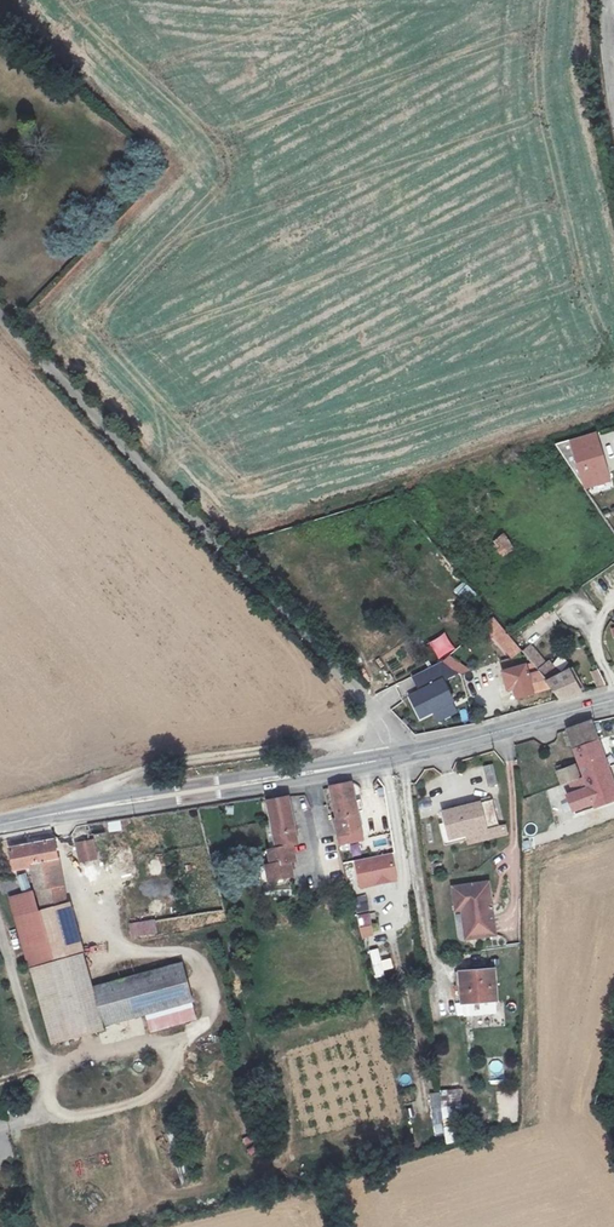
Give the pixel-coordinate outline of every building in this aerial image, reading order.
[(596,432),(561,442),(577,492),(611,482),(596,432)] [(493,542),(502,557),(512,550),(503,536),(493,542)] [(465,601),(474,593),(463,581),(454,590),(465,601)] [(520,649),(493,617),(485,624),(512,656),(520,649)] [(539,672),(544,677),(550,672),(538,658),(546,652),(538,643),(524,654),(539,672)] [(417,689),(407,694),(419,721),(433,714),(438,723),(461,712),(446,680),(458,675),(441,662),(411,675),(417,689)] [(544,677),(539,672),(528,675),(525,666),(503,672),(508,692),(515,690),(517,701),(533,696),(533,694),(552,689),(547,682),(544,677)] [(596,688),(604,686),(600,669),(592,671),(596,688)] [(568,671),(547,682),(552,689),(561,701),(581,695),(568,671)] [(568,731),(574,750),(596,742),(591,725),(590,724),(568,731)] [(596,742),(574,750),(584,777),(594,806),(613,800),(613,791),(596,742)] [(574,766),(553,773),(559,786),(578,779),(574,766)] [(495,786),(491,767),(482,769),(486,788),(495,786)] [(360,829),(350,784),(329,787),(335,819),(332,820),(337,836),(355,835),(356,838),(368,835),(367,827),(360,829)] [(291,846),(296,844),(287,797),(267,801),(272,830),(266,831),(269,841),(275,840),(276,848),(267,850),(270,864),(264,866),(267,880),(291,876),(288,861),(294,860),(291,846)] [(491,802),(442,815),(448,841),(498,829),(491,802)] [(120,821),(107,821),(108,832),(121,831),(120,821)] [(23,847),(26,863),(27,863),(41,909),(67,902),(53,840),(33,844),(23,847)] [(79,861),(95,858),(92,841),(76,844),(79,861)] [(26,867),(26,863),(23,847),(9,849),(13,870),(26,867)] [(335,848),(321,851),(326,873),(340,869),(335,848)] [(391,853),(355,861),(361,889),(398,881),(391,853)] [(19,891),(30,889),(26,873),(16,876),(19,891)] [(485,886),(449,891),(452,914),(457,913),(463,912),(467,941),(491,937),(485,886)] [(38,910),(32,891),(9,897),(30,968),(56,960),(41,909),(38,910)] [(352,898),(356,914),(371,910),(366,894),(352,898)] [(81,954),(67,902),(41,909),(56,960),(58,960),(81,954)] [(463,912),(457,913),(461,942),(467,941),(463,912)] [(371,913),(357,915),(361,938),(374,936),(371,913)] [(155,920),(132,923),(134,936),(156,933),(156,923),(155,920)] [(394,971),(391,958),(381,961),(378,948),(368,951),(374,976),(394,971)] [(102,1029),(81,954),(58,960),(78,1036),(102,1029)] [(58,960),(56,960),(30,968),(51,1043),(78,1036),(58,960)] [(183,964),(94,987),(104,1026),(146,1014),(191,1002),(193,1002),(183,964)] [(455,976),(456,994),(459,994),(461,1008),(495,1004),(493,972),(461,975),(455,976)] [(191,1002),(146,1014),(151,1031),(196,1019),(191,1002)] [(491,1070),(502,1071),(503,1062),(492,1060),(491,1070)] [(455,1100),(438,1102),(442,1134),(458,1131),(455,1100)]
